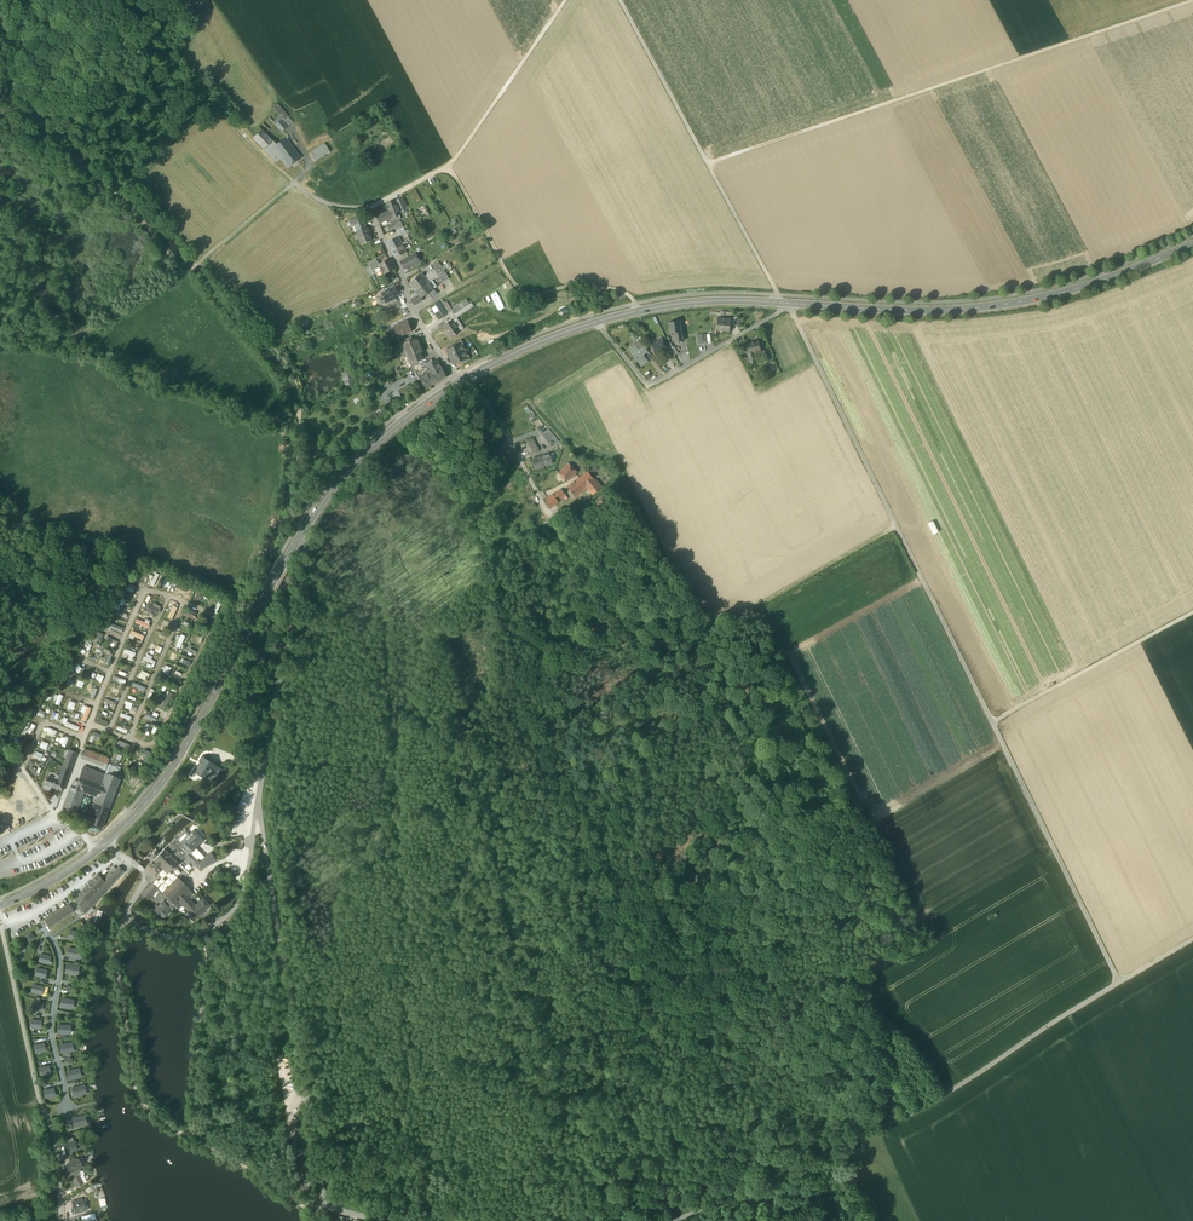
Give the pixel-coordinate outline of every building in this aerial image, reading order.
[(273,108),(280,115),(284,120),(287,117),(288,117),(276,105),(273,108)] [(284,120),(280,115),(273,122),(275,124),(282,131),(289,125),(284,120)] [(265,134),(275,124),(273,122),(269,117),(258,127),(261,130),(265,134)] [(261,130),(252,138),(264,150),(272,141),(265,134),(261,130)] [(391,137),(384,139),(387,145),(393,142),(391,137)] [(285,138),(276,145),(273,147),(280,157),(288,167),(300,157),(294,150),(285,138)] [(275,162),(280,157),(273,147),(276,145),(272,141),(264,150),(275,162)] [(320,146),(324,152),(328,149),(324,143),(320,146)] [(310,152),(316,161),(325,155),(324,152),(320,146),(310,152)] [(396,201),(399,209),(407,206),(403,198),(396,201)] [(377,216),(380,224),(389,220),(393,218),(400,215),(401,215),(399,209),(396,201),(387,204),(388,205),(386,206),(388,209),(389,209),(390,211),(377,216)] [(351,227),(355,225),(355,223),(351,225),(350,221),(358,218),(359,218),(360,221),(363,220),(362,218),(358,217),(349,220),(351,227)] [(355,225),(358,232),(367,228),(364,220),(363,220),(360,221),(359,218),(358,218),(350,221),(351,225),(355,223),(355,225)] [(371,240),(367,228),(358,232),(361,239),(367,241),(371,240)] [(388,243),(391,250),(402,244),(400,241),(398,237),(388,243)] [(405,250),(402,244),(391,250),(392,251),(395,258),(406,252),(405,250)] [(401,262),(405,269),(411,265),(419,261),(416,254),(401,262)] [(382,270),(384,274),(393,269),(396,268),(392,259),(389,260),(388,260),(389,262),(381,266),(380,266),(380,267),(382,270)] [(411,265),(413,269),(423,263),(421,260),(419,261),(411,265)] [(371,265),(373,270),(375,270),(380,267),(380,266),(381,266),(380,264),(378,262),(371,265)] [(435,270),(439,277),(446,273),(444,270),(442,267),(442,266),(435,270)] [(435,270),(424,276),(428,282),(432,280),(439,277),(435,270)] [(416,291),(423,286),(428,282),(424,276),(422,273),(415,278),(416,280),(410,285),(416,291)] [(439,277),(442,283),(449,279),(446,273),(439,277)] [(428,282),(423,286),(428,293),(430,292),(433,296),(437,293),(433,288),(428,282)] [(426,295),(428,293),(423,286),(416,291),(418,293),(416,294),(418,296),(419,295),(422,298),(426,295)] [(383,293),(386,300),(396,296),(399,295),(396,288),(383,293)] [(423,300),(422,298),(419,295),(418,296),(411,299),(412,303),(414,305),(423,300)] [(400,306),(397,300),(396,296),(386,300),(387,303),(390,302),(392,309),(400,306)] [(439,301),(448,314),(449,314),(453,311),(451,309),(452,309),(446,300),(444,302),(442,299),(439,301)] [(459,305),(462,309),(466,307),(469,304),(466,300),(459,305)] [(431,307),(440,320),(448,314),(439,301),(431,307)] [(469,304),(466,307),(462,309),(455,314),(451,317),(453,320),(457,318),(473,306),(471,303),(469,304)] [(453,311),(455,314),(462,309),(459,305),(452,309),(451,309),(453,311)] [(468,317),(465,312),(448,323),(449,324),(445,327),(445,325),(436,331),(445,343),(453,338),(452,336),(456,334),(456,335),(465,330),(460,323),(468,317)] [(716,330),(723,331),(723,330),(730,330),(730,325),(731,319),(718,318),(716,330)] [(394,326),(398,336),(412,331),(408,321),(403,323),(403,322),(394,326)] [(674,333),(676,342),(683,341),(681,325),(682,325),(681,322),(680,322),(680,321),(669,323),(671,334),(674,333)] [(706,344),(705,334),(697,335),(698,345),(706,344)] [(413,340),(404,344),(408,354),(421,348),(422,348),(422,347),(419,340),(416,339),(413,340)] [(651,344),(655,354),(661,352),(660,350),(666,347),(667,347),(664,341),(663,339),(651,344)] [(667,347),(666,347),(668,350),(672,348),(667,339),(664,341),(667,347)] [(406,354),(408,354),(404,344),(402,340),(399,342),(404,355),(406,354)] [(635,345),(639,350),(640,349),(644,346),(640,341),(635,345)] [(746,343),(748,354),(755,353),(761,351),(759,341),(746,343)] [(447,350),(450,357),(464,351),(461,344),(455,347),(447,350)] [(637,359),(643,366),(648,362),(642,355),(644,354),(640,349),(639,350),(635,345),(628,350),(636,359),(635,360),(636,360),(637,359)] [(644,354),(645,355),(648,352),(644,346),(640,349),(644,354)] [(408,354),(406,354),(410,364),(419,361),(423,359),(421,355),(422,352),(421,348),(408,354)] [(467,357),(464,351),(450,357),(453,364),(461,360),(468,358),(467,357)] [(757,363),(755,353),(748,354),(750,364),(757,363)] [(461,360),(463,365),(470,360),(469,356),(467,357),(468,358),(461,360)] [(420,364),(423,369),(427,367),(427,366),(434,362),(432,359),(426,361),(420,364)] [(425,383),(428,388),(447,377),(438,361),(434,363),(434,362),(427,366),(427,367),(430,372),(428,374),(429,375),(422,379),(425,382),(424,383),(425,384),(425,383)] [(349,372),(342,373),(343,381),(344,381),(349,381),(351,380),(349,372)] [(408,384),(398,390),(400,394),(410,388),(408,384)] [(400,394),(398,390),(391,394),(397,404),(404,400),(400,394)] [(554,441),(556,443),(559,441),(549,429),(547,431),(549,435),(554,441)] [(554,441),(549,435),(545,439),(550,445),(554,441)] [(528,443),(531,449),(538,447),(534,440),(528,443)] [(498,458),(503,467),(511,463),(517,460),(511,451),(498,458)] [(550,453),(541,456),(544,466),(553,463),(550,453)] [(536,469),(544,466),(541,456),(533,459),(536,469)] [(559,472),(567,481),(577,472),(569,463),(559,472)] [(591,491),(599,485),(588,472),(580,478),(588,488),(591,491)] [(568,488),(576,497),(588,488),(580,478),(568,488)] [(562,490),(554,495),(559,502),(566,495),(562,490)] [(559,502),(554,495),(546,501),(551,508),(559,502)] [(154,585),(159,574),(156,572),(150,584),(154,585)] [(162,585),(170,588),(173,581),(165,577),(162,585)] [(175,582),(173,588),(179,590),(181,584),(175,582)] [(132,592),(135,587),(127,583),(125,588),(132,592)] [(183,591),(190,594),(192,588),(185,586),(183,591)] [(199,601),(202,593),(197,591),(194,600),(199,601)] [(147,608),(159,612),(161,606),(154,603),(153,605),(149,604),(147,608)] [(115,609),(113,613),(126,618),(127,614),(115,609)] [(188,616),(194,618),(196,612),(191,610),(188,616)] [(122,633),(126,623),(119,621),(116,630),(122,633)] [(142,640),(144,635),(132,630),(130,634),(142,640)] [(98,631),(94,637),(100,640),(104,634),(98,631)] [(176,646),(180,648),(186,635),(181,633),(176,646)] [(189,640),(200,645),(202,640),(191,635),(189,640)] [(107,636),(105,639),(110,642),(109,644),(114,647),(117,640),(107,636)] [(86,641),(82,647),(88,650),(91,644),(86,641)] [(192,653),(195,654),(197,651),(191,648),(192,646),(188,644),(185,649),(189,650),(187,654),(191,655),(192,653)] [(99,656),(102,650),(95,647),(92,653),(99,656)] [(132,661),(135,652),(125,648),(123,652),(129,654),(127,659),(132,661)] [(108,664),(113,654),(109,652),(105,662),(108,664)] [(175,660),(177,655),(170,652),(168,658),(175,660)] [(155,660),(152,660),(153,655),(145,654),(143,663),(154,665),(155,660)] [(79,666),(80,664),(77,663),(73,669),(79,673),(82,668),(79,666)] [(162,673),(168,675),(171,667),(165,665),(162,673)] [(149,676),(150,672),(140,671),(139,678),(145,679),(146,676),(149,676)] [(97,673),(95,679),(101,682),(104,675),(97,673)] [(78,679),(76,686),(82,688),(84,682),(78,679)] [(133,682),(132,686),(144,691),(146,687),(133,682)] [(94,695),(97,692),(88,684),(85,688),(94,695)] [(110,687),(109,693),(117,695),(119,689),(110,687)] [(166,709),(173,693),(167,690),(159,706),(166,709)] [(59,694),(55,704),(60,705),(63,695),(59,694)] [(113,704),(112,708),(115,708),(117,702),(105,699),(104,702),(113,704)] [(74,709),(76,703),(70,700),(67,707),(74,709)] [(127,701),(124,707),(130,709),(133,703),(127,701)] [(36,715),(43,717),(45,712),(39,709),(36,715)] [(107,724),(108,721),(105,720),(107,713),(99,711),(96,721),(107,724)] [(130,720),(131,716),(121,712),(119,720),(124,721),(125,718),(130,720)] [(82,724),(84,725),(85,722),(76,718),(73,725),(81,728),(82,724)] [(30,734),(33,729),(26,724),(20,733),(24,735),(27,731),(30,734)] [(46,733),(55,737),(57,730),(48,727),(46,733)] [(88,741),(92,742),(93,739),(98,741),(101,735),(93,731),(88,741)] [(145,741),(147,736),(141,733),(138,738),(145,741)] [(61,736),(59,742),(63,743),(62,745),(65,747),(69,737),(66,736),(65,738),(61,736)] [(39,747),(46,750),(49,743),(42,740),(39,747)] [(148,758),(151,752),(145,749),(142,755),(148,758)] [(33,758),(41,760),(43,752),(35,750),(33,758)] [(69,750),(60,776),(57,782),(64,785),(76,753),(69,750)] [(110,759),(90,751),(87,757),(82,755),(81,758),(106,768),(110,759)] [(119,764),(122,755),(114,752),(111,761),(119,764)] [(194,772),(206,779),(210,772),(213,774),(218,767),(203,758),(194,772)] [(91,795),(97,797),(105,774),(83,766),(75,789),(83,791),(83,790),(92,793),(91,795)] [(108,766),(105,774),(116,778),(119,769),(108,766)] [(62,791),(64,785),(57,782),(60,776),(56,774),(55,779),(48,777),(46,784),(62,791)] [(97,797),(111,802),(120,779),(116,778),(105,774),(97,797)] [(75,812),(83,791),(75,789),(70,787),(61,813),(73,817),(75,812)] [(108,811),(111,802),(97,797),(94,806),(96,807),(108,811)] [(87,823),(102,828),(108,811),(96,807),(94,806),(89,817),(87,823)] [(85,816),(75,812),(73,817),(83,821),(85,816)] [(193,831),(189,835),(185,831),(177,839),(189,852),(190,853),(195,848),(198,845),(203,840),(193,831)] [(178,862),(185,856),(189,852),(177,839),(176,838),(164,849),(178,862)] [(204,857),(195,848),(190,853),(192,855),(198,861),(201,859),(204,857)] [(168,873),(178,862),(164,849),(153,860),(162,868),(168,873)] [(201,859),(206,866),(209,864),(215,860),(211,853),(204,857),(201,859)] [(198,861),(192,855),(188,859),(193,863),(192,863),(200,871),(206,866),(201,859),(198,861)] [(157,873),(162,868),(153,860),(149,865),(157,873)] [(91,896),(97,901),(124,872),(118,867),(116,869),(112,873),(104,882),(91,896)] [(102,874),(99,877),(104,882),(112,873),(110,871),(105,877),(102,874)] [(79,894),(81,896),(83,898),(84,899),(87,901),(91,896),(104,882),(99,877),(97,875),(79,894)] [(169,899),(174,903),(187,889),(188,888),(179,880),(165,895),(169,899)] [(144,893),(148,897),(156,888),(152,884),(144,893)] [(187,889),(174,903),(179,908),(182,905),(189,898),(193,894),(187,889)] [(153,895),(161,900),(164,896),(156,891),(153,895)] [(82,910),(86,913),(91,907),(97,901),(91,896),(87,901),(84,899),(83,898),(82,899),(83,900),(79,905),(80,906),(81,907),(80,908),(82,909),(81,910),(82,910)] [(182,905),(195,919),(210,906),(204,899),(196,906),(189,898),(182,905)] [(167,911),(174,903),(169,899),(165,904),(163,902),(158,907),(156,905),(151,911),(159,919),(161,917),(163,919),(169,913),(167,911)] [(44,920),(49,927),(64,918),(73,911),(72,910),(69,904),(56,913),(44,920)] [(70,930),(69,938),(78,939),(79,932),(70,930)] [(34,938),(30,931),(24,936),(28,942),(34,938)] [(81,950),(69,948),(67,956),(72,957),(76,958),(76,957),(79,958),(79,954),(80,954),(81,950)] [(41,954),(39,961),(48,963),(50,956),(41,954)] [(79,967),(67,965),(65,973),(70,974),(74,975),(74,974),(77,974),(77,971),(78,971),(79,967)] [(37,968),(35,975),(45,977),(46,970),(37,968)] [(34,985),(32,992),(41,994),(43,987),(34,985)] [(74,1000),(61,998),(60,1006),(65,1007),(65,1008),(69,1008),(72,1008),(72,1004),(73,1004),(74,1000)] [(33,1001),(31,1008),(41,1010),(43,1003),(33,1001)] [(31,1020),(30,1027),(40,1028),(41,1021),(31,1020)] [(70,1025),(58,1025),(58,1033),(63,1033),(63,1034),(67,1034),(67,1033),(69,1033),(69,1030),(70,1030),(70,1025)] [(71,1043),(60,1045),(61,1053),(66,1052),(66,1053),(70,1052),(70,1051),(72,1051),(72,1047),(71,1043)] [(34,1046),(35,1053),(45,1051),(44,1044),(34,1046)] [(39,1068),(40,1075),(50,1073),(48,1066),(39,1068)] [(79,1069),(67,1071),(69,1079),(73,1078),(74,1079),(78,1078),(78,1077),(80,1077),(79,1073),(80,1073),(79,1069)] [(84,1086),(72,1088),(73,1096),(78,1095),(79,1095),(83,1095),(82,1094),(85,1093),(84,1090),(85,1090),(84,1086)] [(44,1091),(45,1098),(55,1096),(53,1088),(44,1091)] [(84,1116),(72,1118),(74,1126),(79,1125),(79,1126),(83,1125),(83,1124),(85,1124),(85,1120),(84,1116)] [(65,1143),(67,1152),(77,1150),(75,1141),(73,1141),(68,1142),(65,1143)] [(71,1172),(71,1173),(71,1172),(78,1169),(82,1166),(79,1167),(75,1160),(78,1159),(77,1158),(66,1164),(67,1165),(71,1172)] [(77,1187),(83,1183),(79,1177),(73,1180),(75,1183),(77,1187)] [(90,1191),(94,1190),(95,1198),(104,1197),(102,1184),(89,1185),(90,1191)] [(75,1213),(83,1211),(80,1200),(72,1203),(75,1213)]
